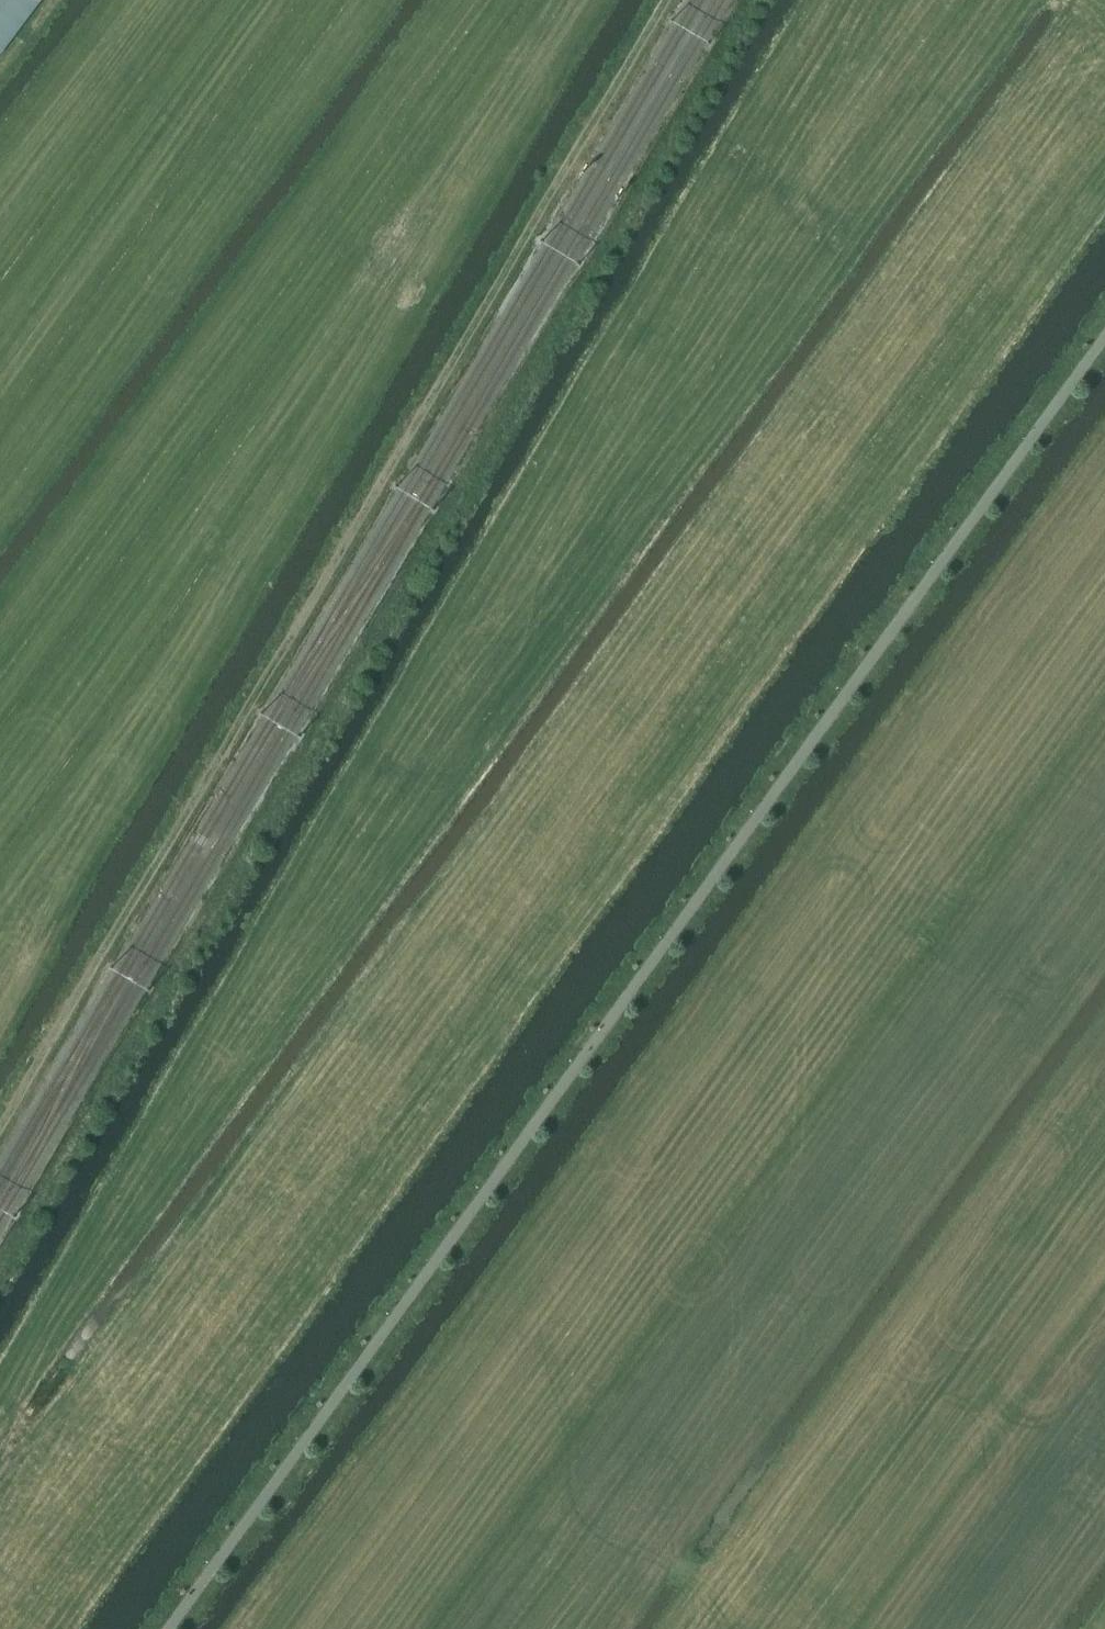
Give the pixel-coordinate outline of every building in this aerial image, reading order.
[(39,1),(38,0),(0,0),(0,52),(39,1)]
